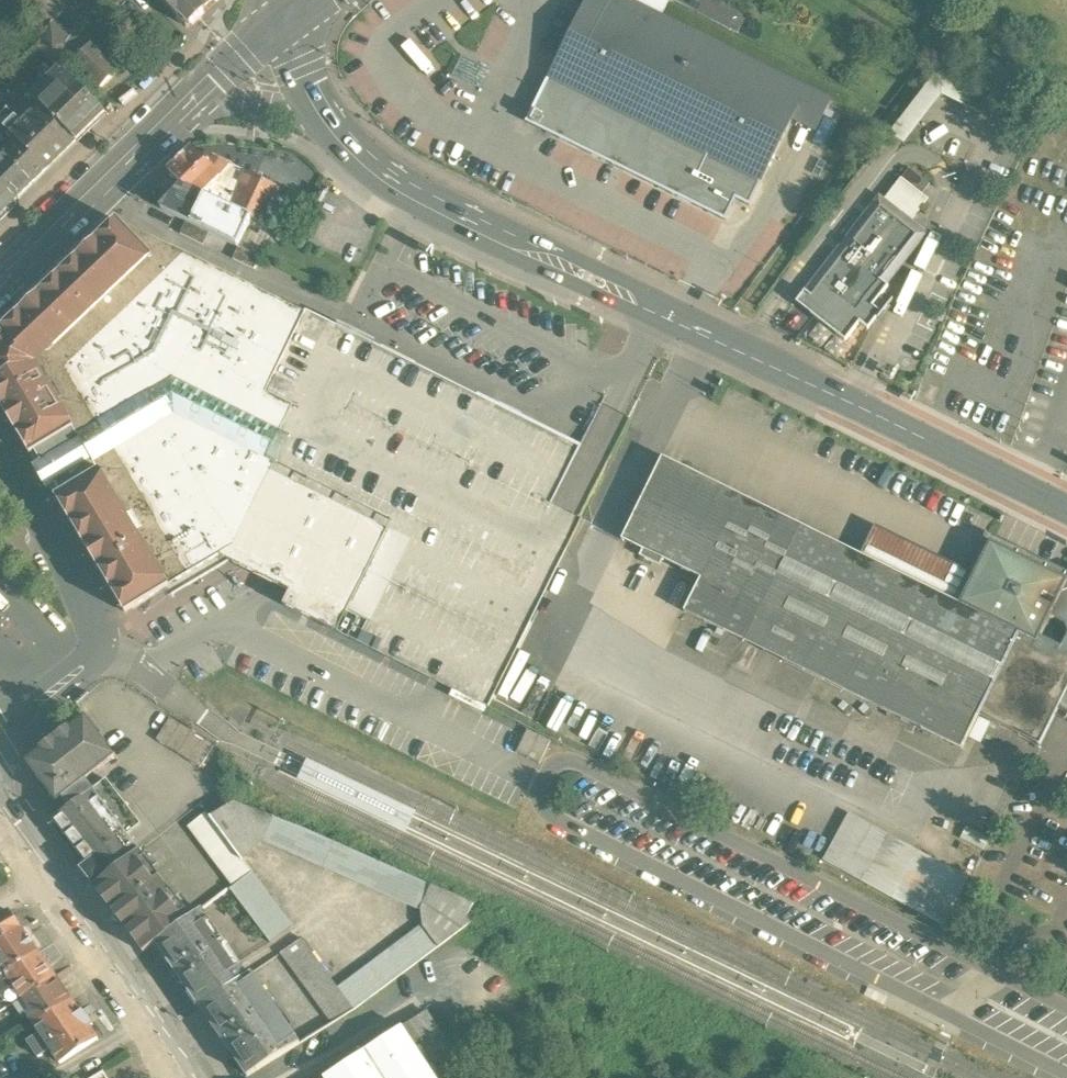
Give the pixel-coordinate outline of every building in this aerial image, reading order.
[(49,0),(19,0),(15,4),(38,26),(45,30),(62,12),(49,0)] [(186,27),(188,25),(190,27),(205,11),(204,10),(213,0),(160,0),(186,27)] [(625,0),(587,0),(585,5),(584,5),(583,6),(584,7),(547,81),(547,80),(546,82),(548,83),(566,93),(573,96),(564,115),(590,128),(597,132),(598,132),(604,135),(604,136),(606,137),(606,136),(617,141),(617,142),(619,143),(643,154),(642,155),(644,156),(644,155),(668,167),(670,168),(671,166),(670,166),(679,148),(701,159),(701,160),(703,161),(703,160),(729,173),(731,174),(757,186),(756,187),(758,188),(759,186),(770,163),(771,163),(771,161),(782,138),(783,138),(784,136),(783,136),(795,112),(817,123),(819,124),(820,123),(820,122),(829,103),(830,103),(831,101),(829,100),(829,101),(804,89),(804,88),(803,87),(802,88),(778,76),(778,75),(776,74),(776,75),(752,63),(752,62),(751,61),(750,62),(726,50),(726,49),(724,48),(724,49),(700,37),(698,36),(674,24),(672,23),(648,11),(646,10),(625,0)] [(707,0),(696,0),(691,9),(715,21),(722,8),(707,0)] [(944,33),(931,21),(926,27),(939,39),(944,33)] [(85,39),(75,30),(71,36),(51,25),(47,31),(44,37),(41,42),(66,57),(73,63),(100,90),(118,72),(107,61),(111,56),(89,34),(85,39)] [(45,30),(38,26),(35,31),(44,37),(47,31),(45,30)] [(552,37),(535,72),(548,78),(565,43),(552,37)] [(66,57),(41,42),(37,46),(61,71),(62,70),(65,72),(73,63),(66,57)] [(47,84),(23,59),(9,73),(33,98),(47,84)] [(65,72),(62,70),(61,71),(47,84),(33,98),(41,106),(76,142),(105,113),(65,72)] [(566,93),(548,83),(545,88),(564,98),(566,93)] [(22,123),(7,108),(0,115),(0,122),(47,170),(76,142),(41,106),(22,123)] [(16,201),(47,170),(0,122),(0,184),(16,201)] [(205,153),(202,157),(192,147),(168,170),(181,184),(250,218),(263,224),(274,201),(279,204),(285,191),(205,153)] [(930,184),(909,168),(901,178),(922,195),(930,184)] [(901,178),(884,200),(911,221),(928,199),(922,195),(901,178)] [(16,201),(0,184),(0,216),(16,201)] [(250,218),(181,184),(161,206),(160,209),(237,246),(250,218)] [(884,200),(875,211),(872,209),(864,219),(867,221),(846,248),(843,246),(836,255),(839,257),(837,260),(832,256),(796,302),(845,341),(859,323),(868,329),(881,312),(873,306),(888,286),(881,281),(922,229),(911,221),(884,200)] [(0,332),(5,338),(0,343),(0,405),(36,465),(43,461),(37,451),(73,428),(37,367),(151,258),(118,223),(116,221),(0,332)] [(209,233),(185,222),(180,234),(203,245),(209,233)] [(73,428),(37,451),(43,461),(36,465),(33,467),(40,479),(46,490),(50,488),(57,484),(62,493),(99,471),(169,587),(234,549),(234,547),(244,527),(275,463),(266,459),(291,408),(264,395),(305,314),(173,249),(172,250),(118,223),(151,258),(37,367),(73,428)] [(260,258),(238,247),(232,259),(254,269),(260,258)] [(639,390),(616,377),(582,447),(353,334),(306,311),(305,314),(319,322),(351,338),(556,439),(541,471),(512,524),(497,517),(493,526),(463,587),(443,626),(271,540),(267,539),(258,559),(247,553),(236,548),(234,547),(234,549),(246,569),(306,599),(299,614),(488,708),(639,390)] [(319,322),(305,314),(264,395),(291,408),(266,459),(275,463),(244,527),(267,539),(271,540),(443,626),(463,587),(493,526),(497,517),(512,524),(541,471),(556,439),(351,338),(319,322)] [(989,541),(959,603),(662,457),(622,540),(701,578),(684,612),(962,749),(979,716),(1018,635),(1035,643),(1033,646),(1035,646),(1036,643),(1036,642),(1064,585),(1066,586),(1066,584),(1066,580),(989,541)] [(99,471),(62,493),(57,484),(50,488),(125,613),(169,587),(99,471)] [(267,539),(244,527),(234,547),(236,548),(247,553),(258,559),(267,539)] [(1066,586),(1064,585),(1036,642),(1046,647),(1049,641),(1061,647),(1059,652),(1066,657),(1066,586)] [(1018,635),(979,716),(1039,745),(1059,704),(1066,689),(1066,657),(1059,652),(1061,647),(1049,641),(1046,647),(1036,642),(1036,643),(1035,646),(1033,646),(1035,643),(1018,635)] [(116,757),(85,716),(83,718),(70,728),(69,727),(39,749),(41,751),(27,762),(25,763),(39,780),(38,780),(39,781),(51,796),(50,796),(51,797),(51,796),(56,803),(61,799),(55,790),(79,771),(85,779),(97,770),(97,771),(115,757),(115,758),(116,757)] [(181,725),(170,718),(156,740),(167,747),(181,725)] [(203,739),(181,725),(167,747),(189,761),(203,739)] [(527,730),(516,752),(527,758),(539,735),(527,730)] [(539,735),(527,758),(539,764),(550,741),(539,735)] [(203,739),(189,761),(200,768),(214,746),(203,739)] [(413,832),(423,809),(312,761),(302,783),(413,832)] [(106,780),(93,789),(85,779),(79,771),(55,790),(61,799),(62,799),(63,799),(70,808),(53,821),(86,864),(80,869),(94,887),(140,851),(120,825),(133,815),(106,780)] [(274,817),(234,802),(209,817),(241,860),(264,840),(265,838),(274,817)] [(947,924),(972,874),(848,812),(823,862),(947,924)] [(206,813),(188,827),(233,887),(251,873),(241,860),(209,817),(206,813)] [(431,885),(274,817),(265,838),(264,840),(420,909),(431,885)] [(191,918),(140,851),(94,887),(143,952),(156,943),(191,918)] [(292,928),(251,873),(233,887),(230,889),(270,943),(292,928)] [(473,904),(431,885),(420,909),(422,927),(438,948),(471,923),(466,918),(473,904)] [(191,918),(156,943),(192,996),(238,963),(202,910),(191,918)] [(22,930),(10,912),(0,918),(0,943),(22,930)] [(339,989),(337,990),(353,1011),(438,948),(422,927),(339,989)] [(22,930),(0,943),(0,975),(38,953),(22,930)] [(339,989),(302,939),(281,953),(332,1024),(353,1011),(337,990),(339,989)] [(38,953),(0,975),(0,994),(13,986),(20,998),(22,997),(55,977),(38,953)] [(70,1000),(55,977),(22,997),(29,1008),(24,1012),(32,1024),(33,1023),(70,1000)] [(299,1044),(259,985),(209,1020),(248,1076),(299,1044)] [(70,1000),(33,1023),(40,1033),(36,1036),(47,1052),(51,1050),(60,1063),(96,1039),(70,1000)] [(419,1054),(443,1039),(425,1012),(402,1027),(419,1054)] [(402,1027),(364,1052),(381,1077),(435,1077),(419,1054),(402,1027)] [(443,1039),(419,1054),(435,1077),(468,1077),(443,1039)] [(324,1077),(381,1077),(364,1052),(324,1077)]
